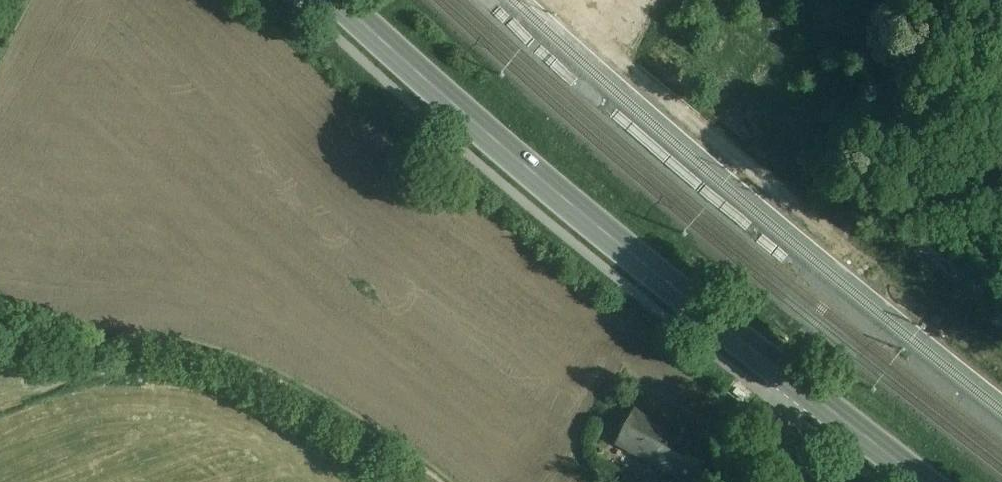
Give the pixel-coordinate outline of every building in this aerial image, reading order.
[(635,407),(615,446),(684,481),(695,481),(713,447),(635,407)]
